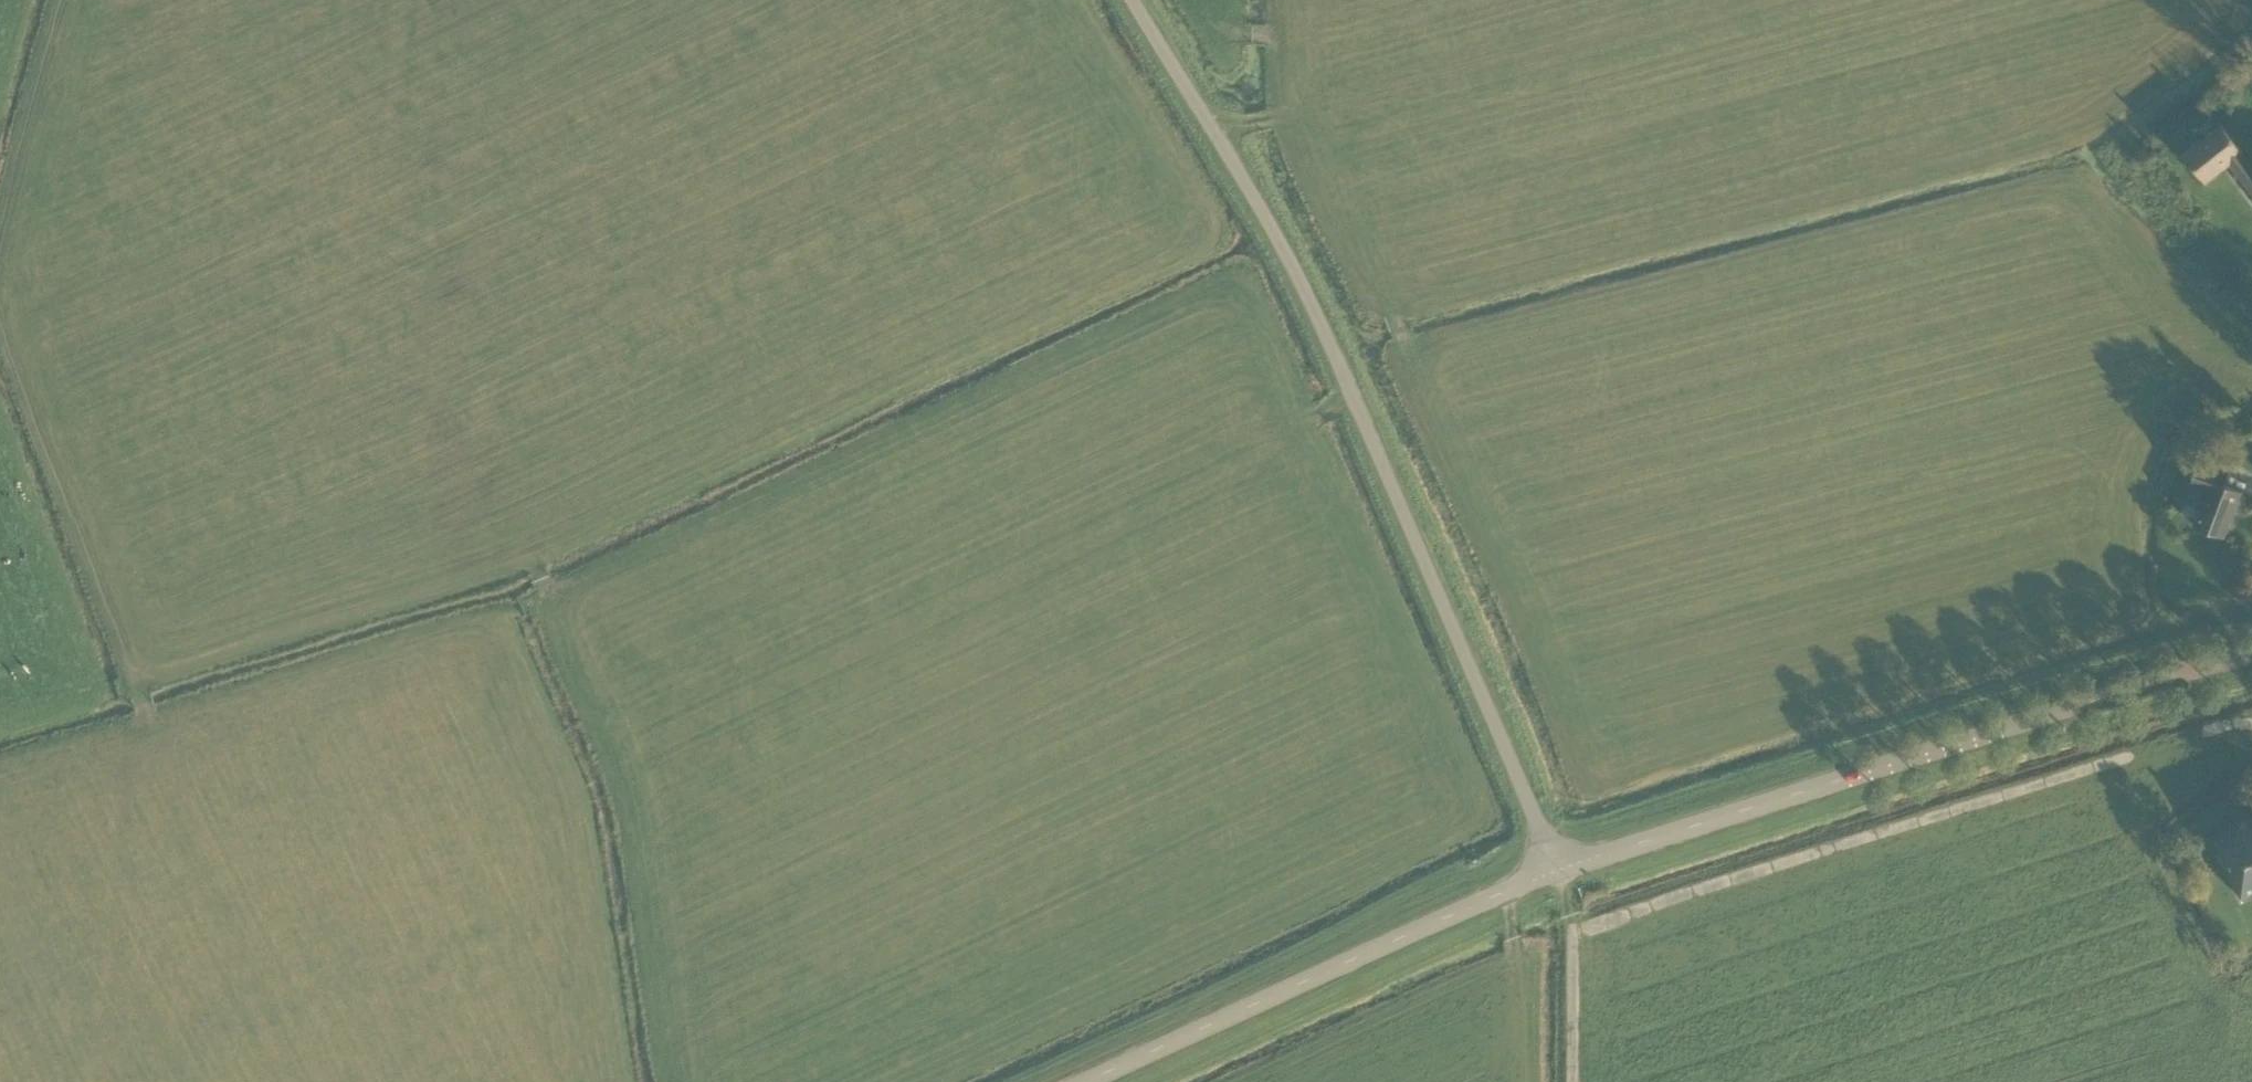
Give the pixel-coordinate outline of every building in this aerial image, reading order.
[(2238,153),(2239,153),(2217,125),(2179,155),(2201,183),(2225,164),(2251,198),(2251,171),(2238,153)] [(2235,511),(2242,492),(2223,485),(2227,472),(2198,461),(2183,501),(2200,507),(2193,524),(2223,536),(2233,510),(2235,511)] [(2211,834),(2241,900),(2251,895),(2251,816),(2211,834)]
